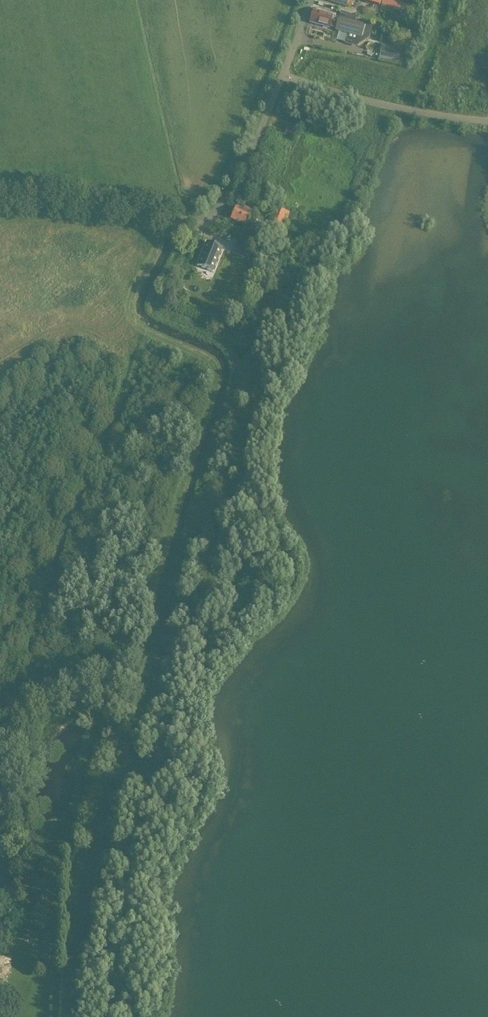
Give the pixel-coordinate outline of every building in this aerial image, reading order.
[(382,5),(405,12),(408,4),(394,0),(366,0),(366,1),(382,6),(382,5)] [(329,27),(336,29),(336,30),(369,39),(372,27),(339,17),(339,18),(332,16),(313,11),(310,22),(329,28),(329,27)] [(404,49),(382,45),(379,60),(401,65),(404,49)] [(288,124),(284,132),(295,136),(299,129),(288,124)] [(246,226),(247,225),(251,226),(256,214),(252,212),(253,211),(252,211),(255,205),(245,201),(242,207),(245,208),(243,211),(236,208),(231,220),(246,226)] [(284,227),(290,213),(274,207),(265,229),(283,236),(286,228),(284,227)] [(213,272),(223,248),(207,242),(197,265),(213,272)] [(248,257),(253,247),(239,242),(233,253),(245,259),(246,256),(248,257)]
